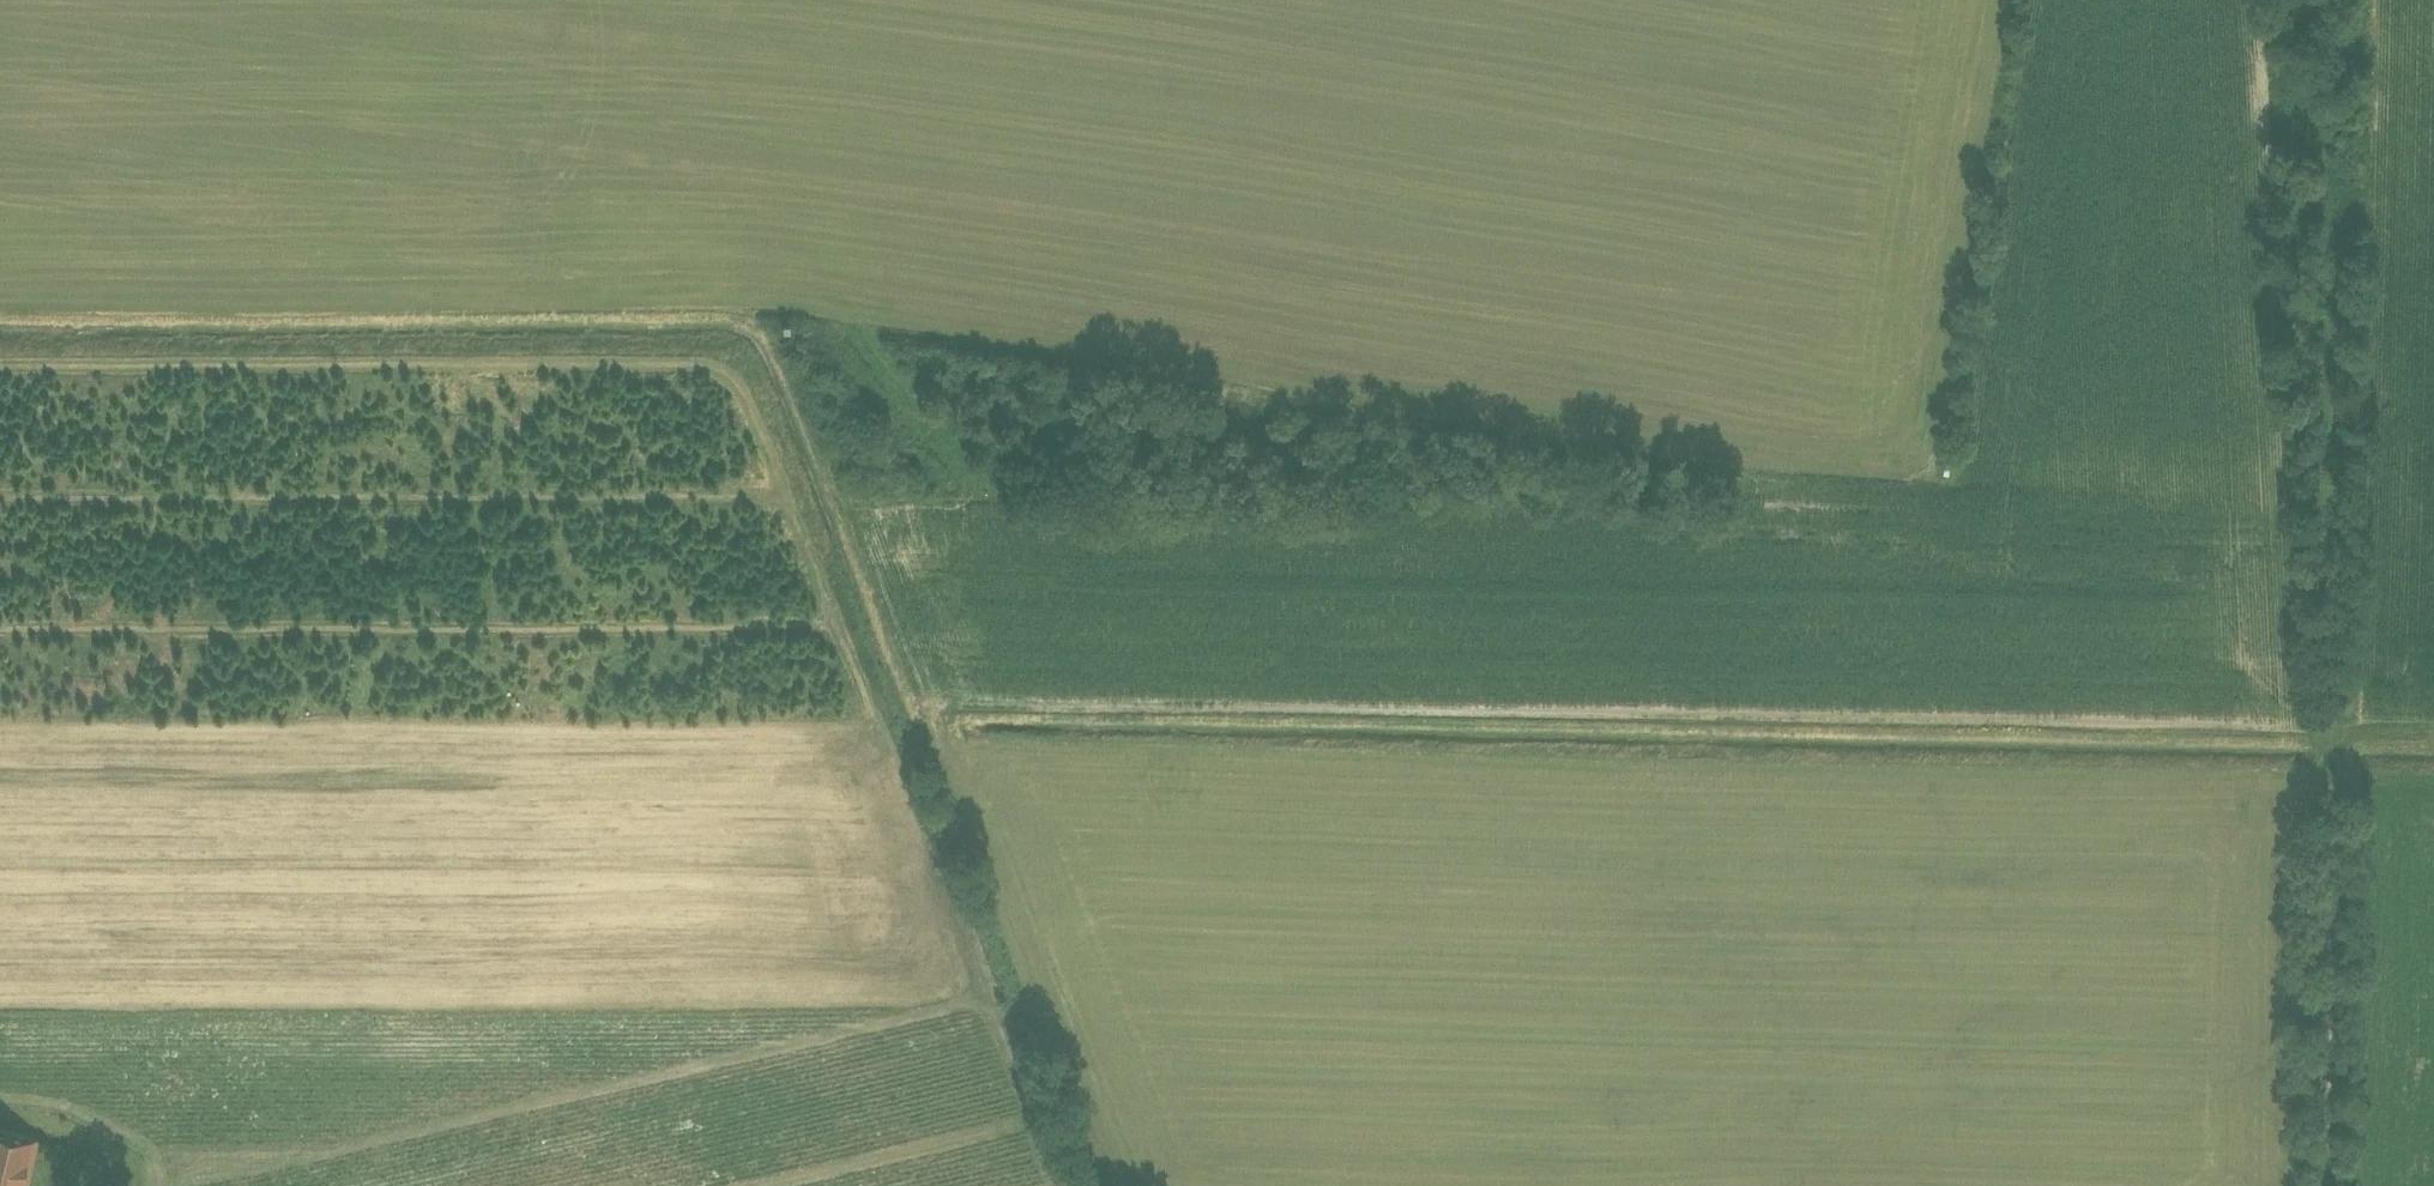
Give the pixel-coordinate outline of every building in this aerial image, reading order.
[(35,1141),(0,1133),(0,1185),(26,1185),(35,1141)]
